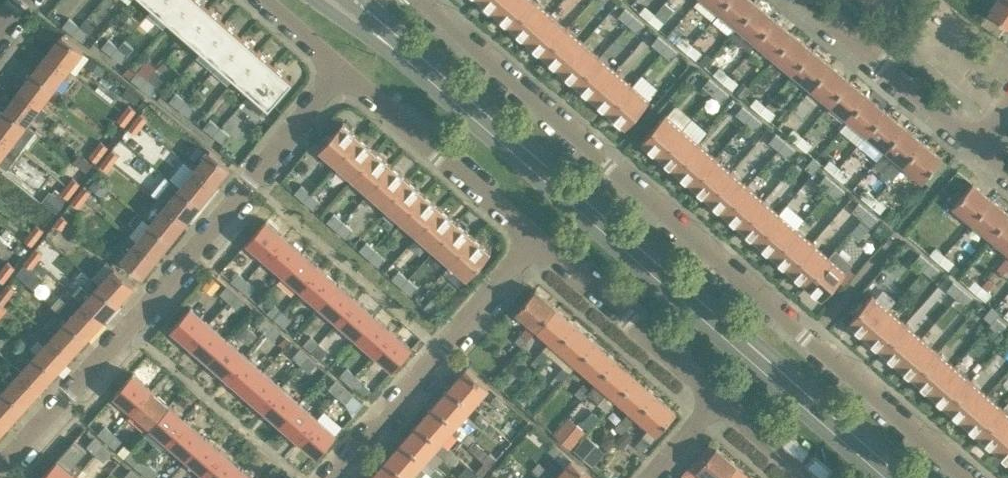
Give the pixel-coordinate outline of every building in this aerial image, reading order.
[(171,18),(187,0),(158,0),(155,4),(171,18)] [(211,5),(205,0),(187,0),(171,18),(188,32),(211,5)] [(504,0),(482,0),(494,11),(504,0)] [(511,25),(533,0),(504,0),(494,11),(511,25)] [(511,25),(527,40),(551,13),(536,0),(533,0),(511,25)] [(710,3),(720,11),(730,0),(707,0),(710,3)] [(720,11),(739,27),(758,4),(753,0),(730,0),(720,11)] [(989,11),(1006,24),(1007,25),(1007,0),(997,0),(989,11)] [(655,12),(649,20),(658,28),(665,20),(673,9),(664,1),(655,12)] [(739,27),(732,35),(751,51),(757,42),(776,19),(758,4),(739,27)] [(188,32),(204,47),(228,20),(211,5),(188,32)] [(639,12),(649,20),(655,12),(645,5),(639,12)] [(618,15),(628,23),(635,15),(625,7),(618,15)] [(989,11),(982,21),(999,34),(1006,24),(989,11)] [(527,40),(544,54),(567,27),(551,13),(527,40)] [(635,15),(628,23),(638,31),(644,23),(635,15)] [(63,25),(73,33),(79,25),(69,17),(63,25)] [(776,19),(757,42),(776,57),(795,34),(776,19)] [(244,34),(228,20),(204,47),(220,61),(244,34)] [(89,33),(79,25),(73,33),(83,41),(89,33)] [(560,68),(584,41),(567,27),(544,54),(560,68)] [(62,33),(47,52),(68,68),(82,49),(83,49),(62,33)] [(220,61),(237,75),(260,48),(244,34),(220,61)] [(795,34),(776,57),(794,73),(813,50),(795,34)] [(651,43),(661,51),(668,43),(658,35),(651,43)] [(676,43),(686,51),(692,44),(683,36),(676,43)] [(102,47),(112,55),(119,47),(109,39),(102,47)] [(560,68),(576,83),(600,56),(584,41),(560,68)] [(668,43),(661,51),(671,59),(678,51),(668,43)] [(701,51),(692,44),(686,51),(695,59),(701,51)] [(129,55),(119,47),(112,55),(122,63),(129,55)] [(237,75),(253,90),(277,63),(260,48),(237,75)] [(813,50),(794,73),(813,88),(832,65),(813,50)] [(47,52),(33,70),(54,86),(68,68),(47,52)] [(706,53),(699,62),(704,67),(712,57),(706,53)] [(91,56),(85,62),(100,74),(105,67),(91,56)] [(593,97),(616,70),(600,56),(576,83),(593,97)] [(253,90),(270,104),(293,77),(277,63),(253,90)] [(832,65),(813,88),(831,103),(850,80),(832,65)] [(713,74),(722,81),(728,74),(719,66),(713,74)] [(33,70),(19,89),(40,104),(54,86),(33,70)] [(593,97),(609,111),(633,84),(616,70),(593,97)] [(132,79),(142,87),(148,79),(138,71),(132,79)] [(728,74),(722,81),(732,89),(738,82),(728,74)] [(702,85),(712,93),(719,85),(709,77),(702,85)] [(158,87),(148,79),(142,87),(152,95),(158,87)] [(850,80),(831,103),(849,119),(869,96),(850,80)] [(734,92),(740,97),(742,96),(750,87),(743,81),(735,90),(734,92)] [(649,99),(633,84),(609,111),(626,126),(649,99)] [(719,85),(712,93),(722,102),(729,94),(719,85)] [(136,103),(140,97),(128,88),(124,93),(136,103)] [(19,89),(5,107),(25,123),(33,113),(41,120),(48,111),(40,104),(19,89)] [(180,109),(187,101),(177,93),(170,101),(180,109)] [(869,96),(849,119),(868,134),(887,111),(869,96)] [(750,105),(760,112),(766,105),(756,97),(750,105)] [(187,101),(180,109),(190,117),(197,109),(187,101)] [(122,111),(130,117),(136,110),(128,104),(122,111)] [(736,113),(745,121),(752,113),(742,105),(736,113)] [(776,112),(766,105),(760,112),(769,120),(776,112)] [(0,113),(0,132),(11,141),(21,149),(35,130),(25,123),(5,107),(0,113)] [(125,125),(130,117),(122,111),(116,119),(125,125)] [(887,111),(868,134),(886,149),(905,126),(887,111)] [(139,112),(134,120),(142,126),(148,118),(139,112)] [(665,113),(642,140),(658,154),(682,127),(665,113)] [(755,129),(762,121),(752,113),(745,121),(755,129)] [(214,135),(221,127),(211,119),(204,127),(214,135)] [(142,126),(134,120),(128,127),(136,133),(142,126)] [(320,148),(336,162),(360,135),(343,121),(320,148)] [(895,157),(880,174),(889,182),(904,164),(905,165),(924,142),(905,126),(886,149),(895,157)] [(221,127),(214,135),(224,143),(231,135),(221,127)] [(682,127),(658,154),(674,168),(698,141),(682,127)] [(794,128),(787,135),(797,143),(803,136),(794,128)] [(7,168),(14,158),(21,149),(11,141),(0,132),(0,162),(7,168)] [(769,141),(779,149),(785,141),(776,133),(769,141)] [(353,176),(376,149),(360,135),(336,162),(353,176)] [(803,136),(797,143),(806,151),(807,150),(812,143),(803,136)] [(108,146),(107,146),(100,140),(94,147),(102,154),(108,146)] [(698,141),(674,168),(691,183),(715,156),(698,141)] [(785,141),(779,149),(788,157),(795,149),(785,141)] [(924,142),(905,165),(924,181),(943,158),(924,142)] [(96,161),(102,154),(94,147),(88,155),(96,161)] [(111,148),(105,156),(113,162),(120,155),(111,148)] [(210,148),(209,149),(195,167),(215,183),(230,164),(210,148)] [(353,176),(369,191),(393,164),(376,149),(353,176)] [(92,163),(79,152),(72,160),(86,171),(92,163)] [(113,162),(105,156),(99,164),(107,170),(113,162)] [(715,156),(691,183),(707,197),(731,170),(715,156)] [(813,173),(821,163),(813,156),(805,166),(813,173)] [(824,166),(834,174),(840,166),(831,159),(824,166)] [(409,178),(393,164),(369,191),(386,205),(409,178)] [(840,166),(834,174),(843,181),(849,174),(840,166)] [(215,183),(195,167),(180,185),(200,201),(215,183)] [(731,170),(707,197),(724,211),(747,184),(731,170)] [(41,174),(33,184),(40,190),(48,180),(41,174)] [(819,182),(828,190),(835,182),(825,174),(819,182)] [(66,184),(74,190),(80,183),(72,176),(66,184)] [(386,205),(402,219),(425,192),(409,178),(386,205)] [(109,189),(96,179),(90,185),(103,196),(109,189)] [(845,190),(835,182),(828,190),(838,198),(845,190)] [(973,183),(954,207),(973,223),(992,199),(973,183)] [(64,186),(60,191),(68,197),(69,197),(74,190),(66,184),(64,186)] [(311,192),(301,184),(294,192),(304,200),(311,192)] [(747,184),(724,211),(740,226),(764,198),(747,184)] [(83,185),(77,192),(85,199),(91,191),(83,185)] [(200,201),(180,185),(165,203),(185,219),(200,201)] [(57,188),(53,193),(50,191),(47,195),(61,207),(69,197),(68,197),(60,191),(57,188)] [(867,189),(861,197),(871,205),(878,198),(867,189)] [(85,199),(77,192),(71,200),(79,206),(85,199)] [(311,192),(304,200),(314,208),(320,201),(311,192)] [(442,207),(425,192),(402,219),(418,234),(442,207)] [(764,198),(740,226),(756,240),(780,213),(764,198)] [(878,198),(871,205),(880,212),(881,211),(886,205),(878,198)] [(973,223),(992,238),(1007,218),(1007,212),(992,199),(973,223)] [(852,210),(862,218),(868,210),(859,202),(852,210)] [(185,219),(165,203),(151,221),(171,237),(185,219)] [(418,234),(435,248),(458,221),(442,207),(418,234)] [(878,218),(868,210),(862,218),(871,226),(878,218)] [(337,229),(343,221),(334,212),(327,220),(337,229)] [(780,213),(756,240),(773,254),(796,227),(780,213)] [(68,220),(61,215),(60,214),(54,222),(56,223),(62,228),(68,220)] [(992,238),(1007,252),(1007,218),(992,238)] [(247,239),(266,256),(284,235),(266,219),(247,239)] [(171,237),(151,221),(136,239),(156,255),(171,237)] [(343,221),(337,229),(346,237),(353,229),(343,221)] [(435,248),(451,262),(475,235),(458,221),(435,248)] [(44,230),(43,229),(35,223),(29,231),(38,238),(44,230)] [(884,225),(878,232),(884,237),(890,230),(884,225)] [(0,235),(0,236),(9,242),(16,234),(7,226),(0,235)] [(796,227),(773,254),(789,269),(813,241),(796,227)] [(38,238),(29,231),(24,238),(32,245),(38,238)] [(284,272),(302,251),(284,235),(266,256),(258,265),(265,272),(273,262),(284,272)] [(475,235),(451,262),(468,277),(491,250),(475,235)] [(156,255),(136,239),(121,258),(141,274),(156,255)] [(28,248),(19,240),(14,248),(23,255),(28,248)] [(369,257),(376,249),(366,241),(359,249),(369,257)] [(813,241),(789,269),(806,283),(829,256),(813,241)] [(35,246),(29,253),(37,260),(43,252),(36,247),(35,246)] [(929,254),(939,261),(945,254),(936,246),(929,254)] [(829,256),(806,283),(822,297),(838,279),(846,270),(849,266),(852,262),(836,248),(829,256)] [(376,249),(369,257),(379,265),(385,258),(376,249)] [(321,267),(302,251),(284,272),(302,288),(321,267)] [(24,262),(16,272),(22,278),(29,283),(37,273),(31,268),(37,260),(29,253),(23,261),(24,262)] [(913,261),(923,269),(930,261),(920,253),(913,261)] [(945,254),(939,261),(949,269),(955,262),(945,254)] [(15,267),(14,266),(7,260),(1,268),(9,274),(15,267)] [(930,261),(923,269),(933,277),(940,269),(930,261)] [(107,274),(98,284),(118,301),(134,283),(114,266),(107,274)] [(339,282),(321,267),(302,288),(320,303),(339,282)] [(9,274),(1,268),(0,269),(0,279),(3,282),(9,274)] [(401,286),(408,278),(399,269),(392,277),(401,286)] [(239,287),(246,279),(238,271),(230,280),(239,287)] [(967,284),(976,292),(982,285),(973,277),(967,284)] [(408,278),(401,286),(411,294),(418,286),(408,278)] [(239,287),(248,295),(255,286),(246,279),(239,287)] [(227,284),(222,280),(214,288),(219,293),(227,284)] [(946,289),(956,297),(963,289),(953,281),(946,289)] [(82,282),(73,292),(76,295),(82,301),(102,318),(118,301),(98,284),(97,284),(92,290),(91,291),(82,282)] [(357,298),(339,282),(320,303),(338,319),(357,298)] [(1,290),(9,296),(15,289),(7,283),(1,290)] [(228,300),(236,292),(227,284),(219,293),(228,300)] [(992,293),(982,285),(976,292),(985,300),(992,293)] [(535,288),(517,310),(530,321),(523,329),(531,336),(537,328),(556,306),(535,288)] [(966,305),(973,297),(963,289),(956,297),(966,305)] [(0,292),(0,316),(7,307),(4,304),(9,296),(1,290),(0,292)] [(244,299),(236,292),(228,300),(237,307),(244,299)] [(865,334),(888,307),(872,293),(848,320),(865,334)] [(68,301),(59,311),(67,318),(87,336),(102,318),(82,301),(76,295),(69,302),(68,301)] [(375,314),(357,298),(338,319),(356,335),(375,314)] [(441,306),(431,298),(424,306),(434,314),(441,306)] [(274,303),(267,311),(275,319),(283,311),(274,303)] [(992,322),(996,316),(1000,312),(992,305),(984,315),(992,322)] [(172,326),(191,342),(209,322),(190,306),(172,326)] [(556,306),(537,328),(550,339),(557,345),(576,324),(556,306)] [(865,334),(881,349),(905,322),(888,307),(865,334)] [(292,318),(283,311),(275,319),(284,326),(292,318)] [(393,330),(375,314),(356,335),(375,351),(393,330)] [(272,323),(263,316),(256,324),(264,332),(272,323)] [(999,333),(1006,325),(996,316),(992,322),(990,324),(999,333)] [(67,318),(51,335),(71,353),(87,336),(67,318)] [(227,337),(209,322),(191,342),(209,358),(227,337)] [(898,363),(921,336),(905,322),(881,349),(898,363)] [(243,323),(235,333),(241,338),(249,328),(243,323)] [(281,331),(272,323),(264,332),(273,339),(281,331)] [(576,324),(557,345),(577,363),(596,341),(576,324)] [(522,331),(514,340),(521,346),(531,336),(523,329),(522,331)] [(412,346),(393,330),(375,351),(393,367),(412,346)] [(310,334),(303,343),(312,351),(319,342),(310,334)] [(51,335),(36,352),(56,370),(71,353),(51,335)] [(898,363),(914,377),(938,350),(921,336),(898,363)] [(209,358),(227,374),(245,353),(227,337),(209,358)] [(596,341),(577,363),(597,380),(616,359),(596,341)] [(328,350),(319,342),(312,351),(320,358),(328,350)] [(308,355),(299,347),(292,356),(300,363),(308,355)] [(550,353),(543,347),(534,358),(541,363),(550,353)] [(930,392),(954,365),(938,350),(914,377),(930,392)] [(36,352),(20,370),(40,387),(56,370),(36,352)] [(263,369),(245,353),(227,374),(245,389),(263,369)] [(317,362),(308,355),(300,363),(309,371),(317,362)] [(616,359),(597,380),(610,391),(600,403),(607,410),(617,398),(617,397),(636,376),(616,359)] [(570,371),(563,365),(554,375),(561,381),(570,371)] [(954,365),(930,392),(947,406),(970,379),(954,365)] [(347,382),(355,374),(346,366),(339,374),(347,382)] [(472,404),(489,386),(467,367),(451,385),(472,404)] [(245,389),(263,405),(281,385),(263,369),(245,389)] [(20,370),(5,387),(25,404),(40,387),(20,370)] [(133,373),(114,394),(126,404),(133,410),(151,389),(133,373)] [(355,374),(347,382),(356,390),(363,382),(355,374)] [(630,409),(614,426),(621,432),(637,415),(656,393),(636,376),(617,397),(617,398),(630,409)] [(344,386),(335,379),(328,387),(337,395),(344,386)] [(970,379),(947,406),(963,420),(987,393),(970,379)] [(372,389),(363,382),(356,390),(365,397),(372,389)] [(590,388),(583,382),(574,392),(581,398),(590,388)] [(299,400),(281,385),(263,405),(281,421),(299,400)] [(472,404),(451,385),(435,403),(457,422),(472,404)] [(344,386),(337,395),(345,402),(353,394),(344,386)] [(9,422),(25,404),(5,387),(0,392),(0,413),(9,422)] [(151,389),(133,410),(151,426),(170,404),(151,389)] [(497,393),(490,400),(501,409),(507,402),(497,393)] [(656,393),(637,415),(650,426),(657,432),(657,433),(676,411),(675,410),(656,393)] [(980,435),(1003,408),(987,393),(963,420),(980,435)] [(281,421),(299,436),(317,416),(299,400),(281,421)] [(419,421),(441,441),(457,422),(435,403),(419,421)] [(170,404),(151,426),(169,441),(188,420),(170,404)] [(1007,435),(1007,412),(1003,408),(980,435),(996,449),(1007,435)] [(491,420),(480,411),(474,418),(484,427),(491,420)] [(9,422),(0,413),(0,432),(9,422)] [(586,429),(568,415),(554,433),(571,448),(586,429)] [(336,432),(317,416),(299,436),(318,453),(336,432)] [(188,420),(169,441),(187,457),(206,436),(188,420)] [(425,459),(434,448),(453,463),(459,456),(441,441),(419,421),(403,439),(425,459)] [(106,440),(114,432),(105,424),(97,433),(106,440)] [(475,438),(464,428),(458,436),(469,445),(475,438)] [(106,440),(115,448),(122,439),(114,432),(106,440)] [(606,450),(586,434),(574,448),(594,465),(606,450)] [(622,434),(615,441),(622,447),(629,440),(622,434)] [(650,440),(643,434),(634,445),(641,451),(650,440)] [(1007,459),(1007,435),(996,449),(1007,459)] [(206,436),(187,457),(205,472),(224,451),(206,436)] [(95,453),(103,444),(94,437),(86,445),(95,453)] [(42,477),(74,477),(82,469),(76,463),(87,450),(74,439),(57,459),(58,459),(42,477)] [(419,465),(434,477),(441,477),(444,474),(425,459),(403,439),(388,457),(409,476),(419,465)] [(547,450),(558,459),(564,452),(554,442),(547,450)] [(104,460),(111,452),(103,444),(95,453),(104,460)] [(698,468),(709,477),(725,477),(737,464),(717,446),(698,468)] [(205,472),(212,477),(232,477),(242,467),(224,451),(205,472)] [(141,455),(133,464),(142,472),(149,463),(141,455)] [(375,477),(408,477),(409,476),(388,457),(372,475),(375,477)] [(556,477),(594,477),(572,459),(556,477)] [(532,469),(542,477),(548,470),(538,461),(532,469)] [(149,463),(142,472),(150,477),(152,477),(158,471),(149,463)] [(737,464),(725,477),(753,477),(737,464)] [(467,466),(458,475),(462,477),(474,477),(477,475),(467,466)] [(232,477),(255,477),(242,467),(232,477)] [(139,476),(130,468),(122,477),(124,477),(137,477),(139,476)] [(74,477),(85,477),(89,474),(82,469),(74,477)]
